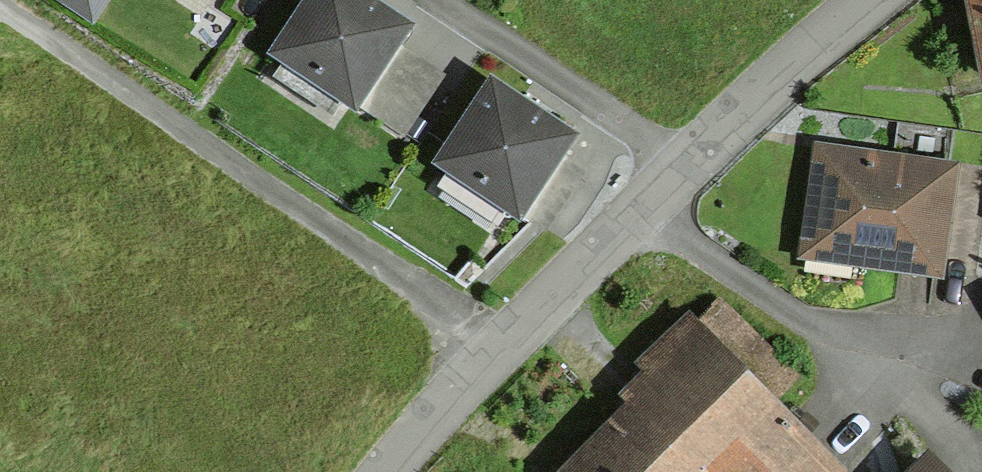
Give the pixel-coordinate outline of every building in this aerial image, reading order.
[(345,0),(303,0),(262,64),(344,117),(397,34),(345,0)] [(981,69),(981,0),(969,0),(981,69)] [(556,138),(474,94),(430,174),(511,219),(556,138)] [(853,247),(852,259),(928,270),(940,184),(870,174),(871,162),(815,154),(803,240),(853,247)] [(633,366),(657,391),(576,471),(703,471),(704,471),(831,471),(766,407),(790,383),(712,305),(688,330),(678,320),(633,366)]
